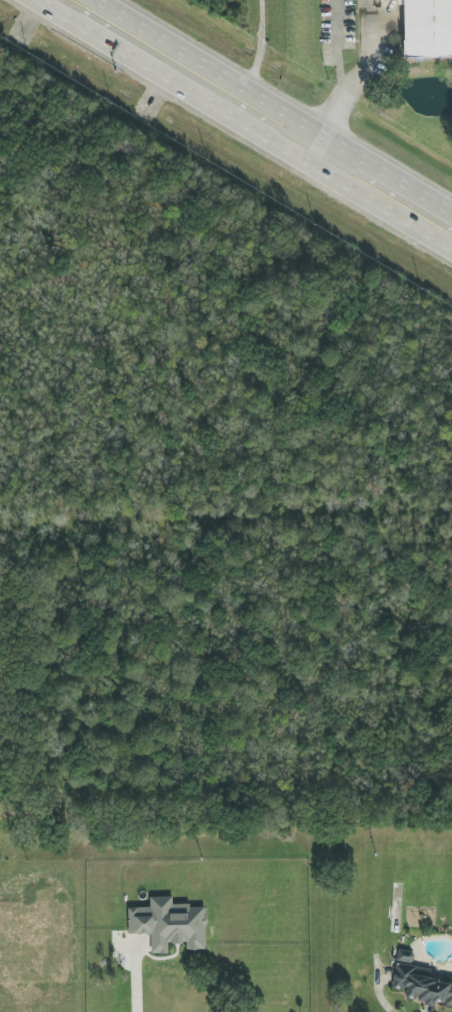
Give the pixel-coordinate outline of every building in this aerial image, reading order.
[(398,3),(404,3),(404,59),(451,58),(451,0),(398,0),(398,3)] [(128,935),(151,934),(151,954),(168,954),(168,944),(186,944),(186,950),(206,950),(205,907),(190,908),(190,904),(172,904),(172,897),(150,897),(150,908),(128,908),(128,935)] [(396,960),(412,964),(415,953),(400,949),(396,960)] [(430,977),(431,968),(396,965),(393,989),(407,990),(406,998),(417,1000),(417,1003),(435,1005),(435,1004),(451,1006),(451,979),(430,977)]
